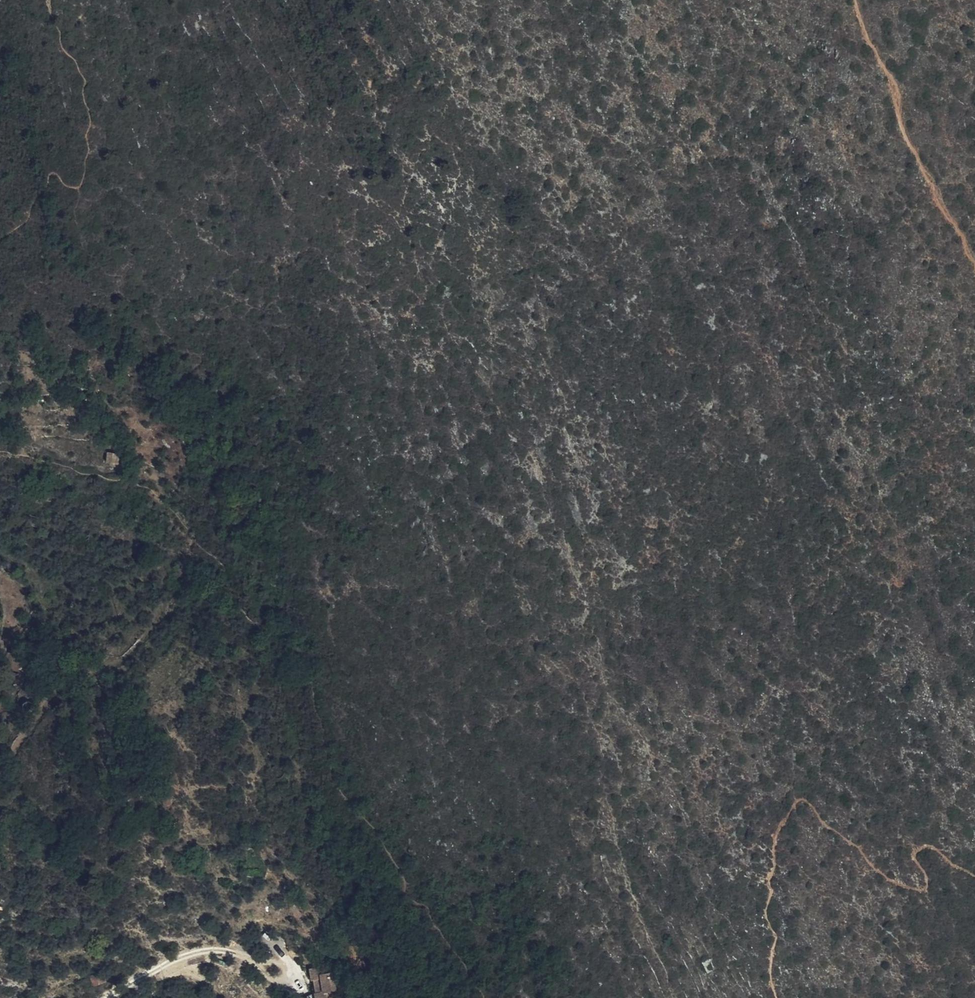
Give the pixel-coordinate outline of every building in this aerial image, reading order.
[(121,451),(109,450),(108,462),(120,463),(121,451)] [(31,701),(29,701),(26,702),(24,704),(24,708),(27,710),(31,710),(33,707),(33,704),(31,701)] [(284,768),(281,766),(278,765),(274,767),(272,770),(272,774),(273,777),(277,779),(281,778),(284,776),(285,772),(284,768)] [(172,803),(170,796),(162,799),(165,806),(172,803)] [(330,965),(310,968),(312,979),(314,979),(317,991),(315,991),(316,997),(332,997),(331,990),(337,989),(333,971),(331,971),(330,965)] [(108,979),(105,972),(92,976),(95,984),(108,979)]
